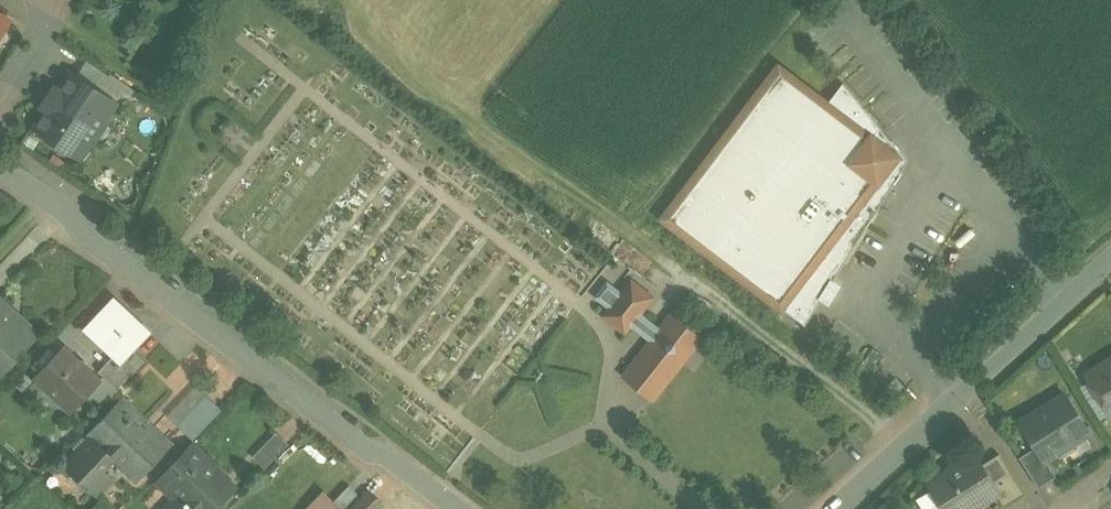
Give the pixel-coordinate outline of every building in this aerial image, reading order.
[(12,22),(0,14),(0,39),(12,22)] [(781,68),(667,219),(807,326),(879,210),(865,199),(897,157),(874,139),(882,128),(845,83),(828,105),(781,68)] [(74,73),(37,128),(81,158),(118,103),(74,73)] [(654,298),(633,282),(624,294),(609,282),(597,297),(653,341),(662,330),(641,313),(654,298)] [(12,311),(0,300),(0,368),(6,373),(41,336),(24,320),(23,321),(12,311)] [(114,302),(83,335),(111,360),(121,370),(134,357),(152,337),(114,302)] [(653,341),(633,367),(663,391),(705,338),(674,314),(662,330),(653,341)] [(101,381),(67,349),(39,378),(73,411),(101,381)] [(111,360),(100,372),(120,391),(144,366),(134,357),(121,370),(111,360)] [(1093,374),(1110,402),(1110,363),(1093,374)] [(1067,395),(1022,423),(1038,448),(1046,461),(1047,460),(1091,432),(1067,395)] [(209,399),(185,426),(195,436),(220,410),(209,399)] [(169,443),(127,402),(94,437),(115,457),(137,478),(169,443)] [(269,469),(294,445),(280,432),(256,456),(269,469)] [(94,437),(68,464),(98,493),(113,478),(104,469),(115,457),(94,437)] [(1038,448),(1022,458),(1040,487),(1058,476),(1047,460),(1046,461),(1038,448)] [(165,480),(184,498),(174,508),(214,508),(234,487),(194,449),(165,480)] [(1002,454),(983,466),(997,489),(996,490),(998,493),(1006,506),(1027,494),(1002,454)] [(931,483),(935,489),(947,508),(973,508),(998,493),(996,490),(997,489),(983,466),(976,455),(931,483)] [(334,503),(341,508),(345,508),(360,494),(351,485),(334,503)] [(921,497),(920,502),(925,508),(947,508),(935,489),(921,497)] [(355,508),(379,508),(384,504),(371,492),(355,508)] [(106,500),(96,508),(115,508),(106,500)]
